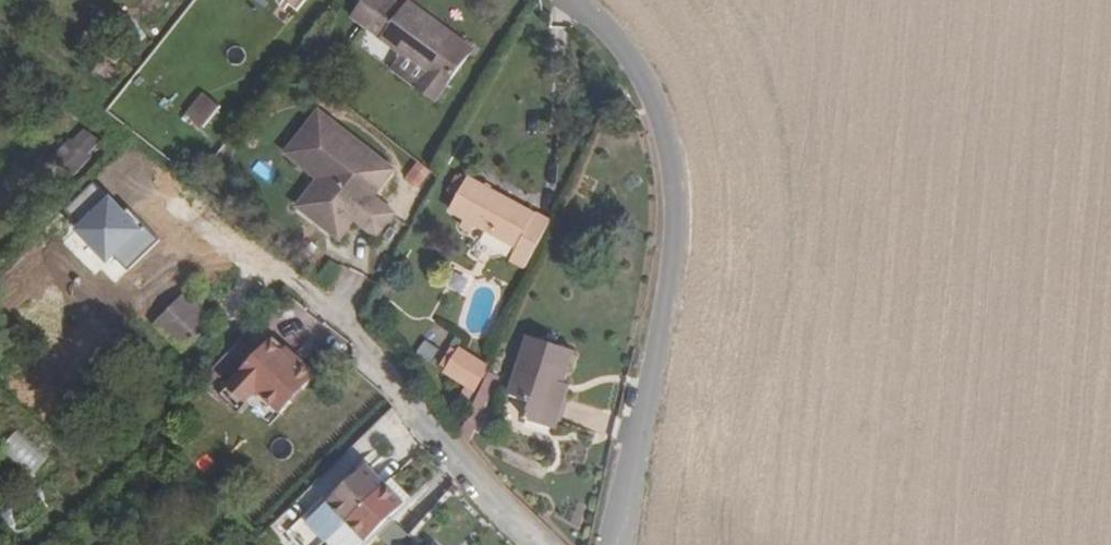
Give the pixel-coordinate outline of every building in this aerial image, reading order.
[(384,0),(363,0),(350,17),(364,28),(384,0)] [(470,54),(431,25),(435,20),(408,1),(403,7),(393,0),(384,0),(364,28),(401,55),(427,74),(416,88),(435,102),(470,54)] [(431,25),(470,54),(474,49),(435,20),(431,25)] [(427,74),(401,55),(391,69),(416,88),(427,74)] [(219,109),(202,96),(186,117),(203,130),(219,109)] [(311,214),(336,179),(333,152),(320,143),(336,122),(323,112),(291,156),(325,180),(304,209),(311,214)] [(333,152),(336,179),(311,214),(348,241),(363,220),(385,236),(402,212),(380,196),(400,169),(336,122),(320,143),(333,152)] [(82,129),(57,153),(75,173),(100,149),(82,129)] [(431,171),(417,161),(405,178),(419,188),(431,171)] [(536,213),(536,214),(469,177),(450,210),(517,248),(510,260),(525,268),(551,221),(536,213)] [(461,294),(469,279),(454,271),(446,286),(461,294)] [(155,323),(186,352),(215,321),(184,292),(155,323)] [(564,383),(574,351),(528,336),(508,395),(532,403),(527,420),(555,430),(568,391),(562,389),(564,383)] [(230,381),(249,400),(258,390),(282,413),(317,376),(301,360),(297,365),(283,352),(269,340),(230,381)] [(440,350),(426,340),(416,353),(431,364),(440,350)] [(287,347),(283,352),(297,365),(301,360),(287,347)] [(474,392),(490,366),(459,348),(444,374),(474,392)] [(246,403),(249,400),(230,381),(227,385),(246,403)] [(3,449),(35,475),(50,456),(19,430),(3,449)] [(367,464),(328,502),(348,521),(328,541),(332,544),(370,544),(371,544),(368,541),(405,504),(367,464)] [(13,536),(66,500),(52,479),(0,513),(0,517),(13,536)] [(328,541),(348,521),(328,502),(325,498),(305,517),(328,541)]
